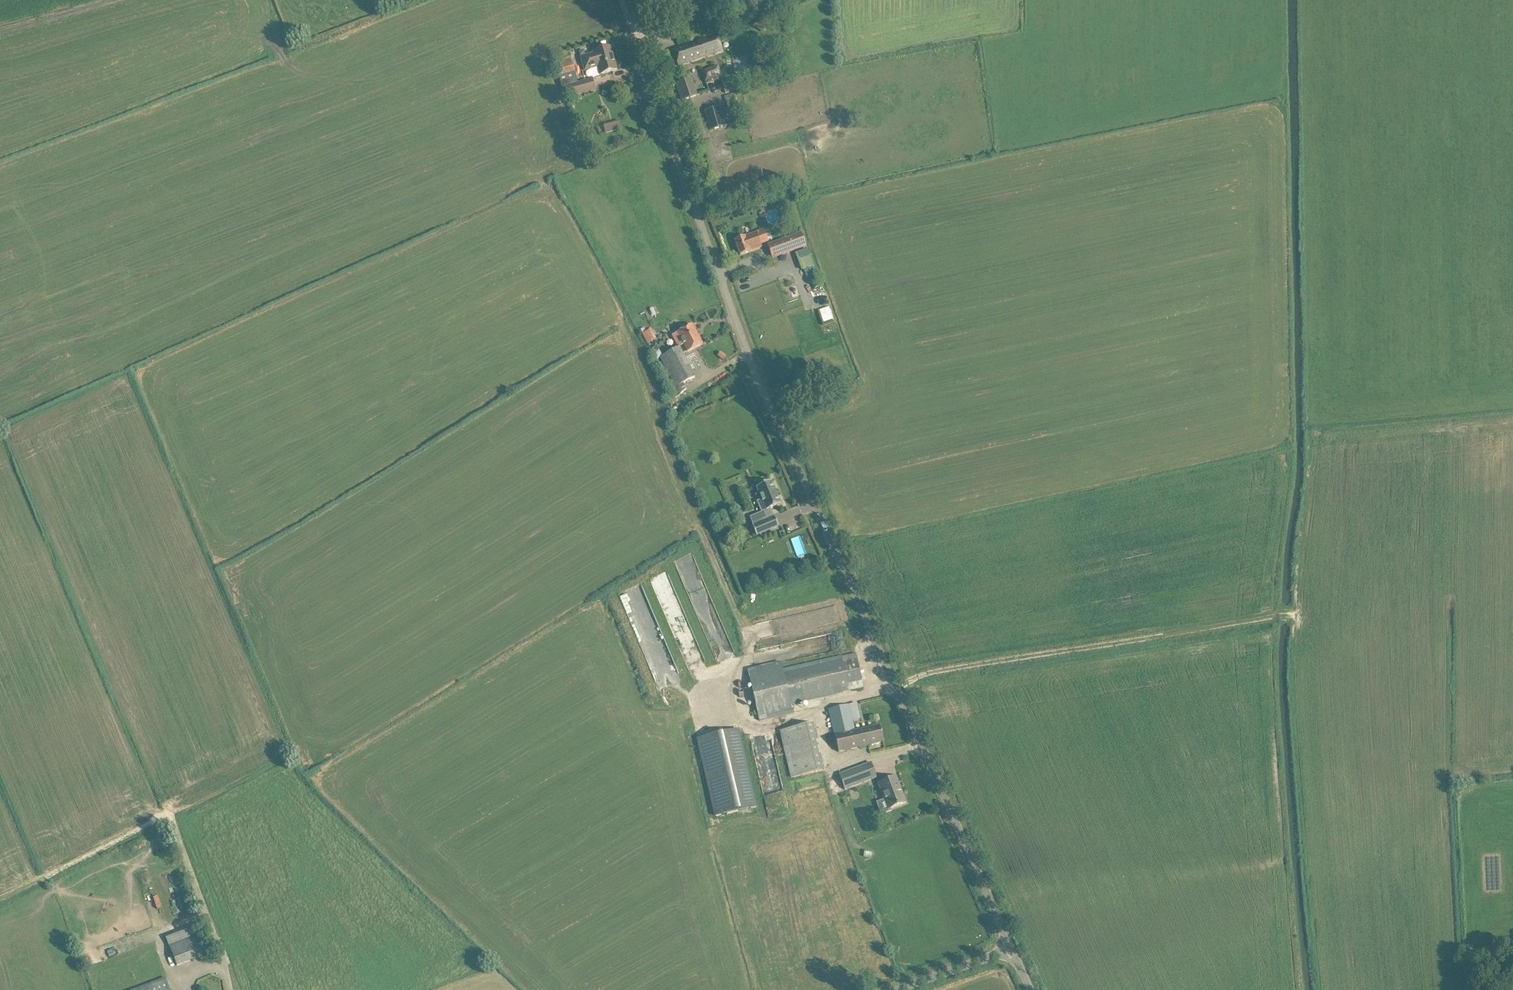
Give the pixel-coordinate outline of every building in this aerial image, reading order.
[(716,36),(673,50),(678,65),(722,51),(716,36)] [(600,75),(617,70),(610,46),(593,51),(594,54),(581,57),(584,71),(598,67),(600,75)] [(570,59),(554,63),(560,80),(575,75),(570,59)] [(717,66),(702,72),(705,83),(721,78),(717,66)] [(569,97),(595,89),(592,77),(565,85),(569,97)] [(679,100),(696,94),(691,79),(674,85),(679,100)] [(705,111),(710,129),(724,125),(719,107),(705,111)] [(606,133),(622,128),(620,120),(603,125),(606,133)] [(745,237),(735,240),(740,255),(761,247),(756,233),(745,237)] [(801,233),(767,245),(772,258),(806,247),(801,233)] [(807,250),(796,254),(802,270),(813,266),(807,250)] [(819,309),(823,322),(834,319),(830,306),(819,309)] [(660,357),(676,387),(695,377),(683,354),(687,352),(702,344),(692,325),(677,333),(677,334),(673,336),(678,347),(660,357)] [(647,343),(656,339),(650,329),(642,333),(647,343)] [(762,512),(750,517),(753,525),(752,525),(757,535),(779,526),(774,516),(773,516),(770,509),(781,504),(771,481),(756,487),(762,499),(757,501),(762,512)] [(781,663),(748,670),(754,696),(757,710),(753,711),(754,716),(758,715),(759,721),(793,713),(790,704),(849,690),(864,687),(856,654),(844,656),(842,657),(783,671),(781,663)] [(838,752),(868,745),(883,742),(880,725),(855,731),(853,721),(851,715),(849,705),(839,707),(828,709),(838,752)] [(780,731),(791,778),(824,770),(813,723),(780,731)] [(738,729),(698,738),(716,816),(756,807),(738,729)] [(867,781),(862,766),(839,774),(845,789),(867,781)] [(899,792),(894,777),(878,783),(888,809),(906,802),(902,791),(899,792)] [(197,925),(166,938),(177,966),(208,954),(197,925)] [(167,976),(130,989),(172,989),(167,976)]
